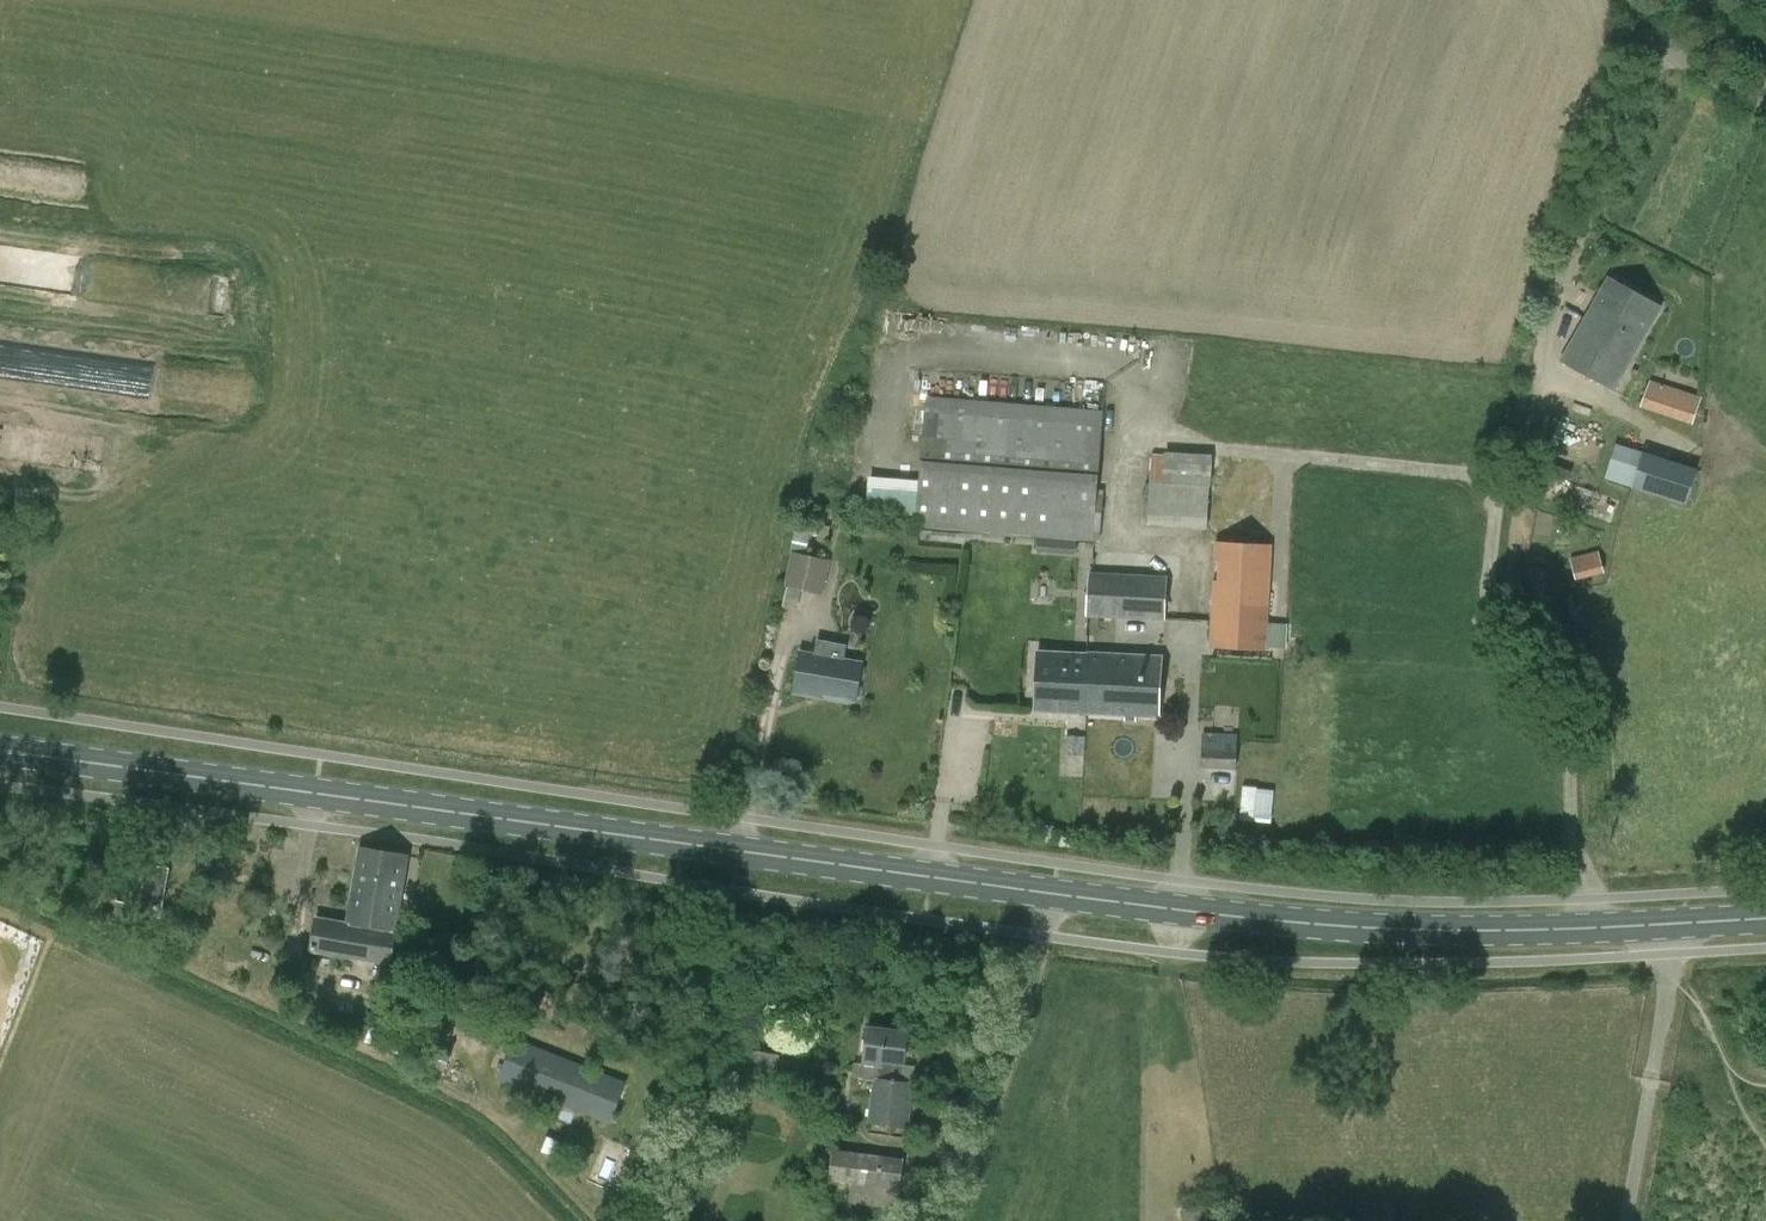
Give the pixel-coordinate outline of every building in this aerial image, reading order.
[(1615,391),(1662,308),(1608,278),(1561,361),(1615,391)] [(1693,424),(1702,397),(1652,380),(1642,407),(1693,424)] [(1100,539),(1104,492),(1097,491),(1103,412),(928,399),(919,525),(1100,539)] [(1616,444),(1606,478),(1631,485),(1641,452),(1616,444)] [(1147,524),(1209,526),(1211,453),(1150,451),(1147,524)] [(1265,650),(1272,546),(1216,543),(1210,647),(1265,650)] [(1577,581),(1605,574),(1599,550),(1572,557),(1577,581)] [(793,551),(785,585),(823,594),(831,559),(793,551)] [(1090,576),(1088,615),(1164,618),(1165,579),(1090,576)] [(818,639),(815,655),(801,652),(794,691),(823,696),(824,694),(856,700),(862,663),(845,660),(847,644),(818,639)] [(1036,711),(1087,713),(1088,696),(1085,696),(1087,657),(1087,654),(1039,653),(1036,711)] [(1087,653),(1087,654),(1087,657),(1085,696),(1088,696),(1087,713),(1158,717),(1162,656),(1087,653)] [(1236,771),(1237,735),(1203,734),(1202,769),(1236,771)] [(1244,785),(1241,818),(1271,821),(1275,788),(1244,785)] [(391,965),(409,857),(360,848),(347,924),(320,920),(315,953),(391,965)] [(162,907),(169,868),(139,863),(136,878),(146,880),(142,903),(162,907)] [(904,1063),(907,1034),(868,1030),(864,1064),(882,1066),(882,1061),(904,1063)] [(611,1126),(627,1083),(515,1039),(498,1081),(611,1126)] [(775,1079),(779,1055),(739,1047),(734,1071),(775,1079)] [(873,1077),(902,1081),(904,1063),(882,1061),(882,1066),(864,1064),(862,1078),(873,1080),(873,1077)] [(909,1130),(914,1083),(902,1081),(873,1077),(873,1080),(868,1124),(909,1130)] [(897,1209),(903,1159),(832,1150),(828,1181),(851,1184),(849,1204),(897,1209)]
